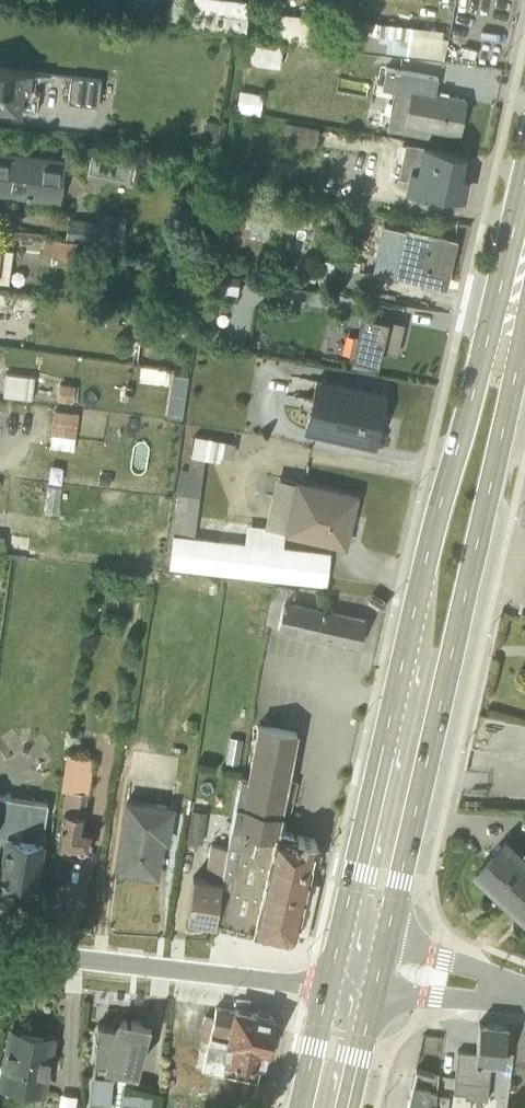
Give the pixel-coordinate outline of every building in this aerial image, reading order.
[(245,33),(247,17),(246,17),(247,1),(242,0),(192,0),(190,25),(245,33)] [(273,39),(443,60),(444,52),(445,53),(447,38),(442,37),(443,29),(350,18),(350,21),(276,11),(273,39)] [(242,37),(240,59),(278,64),(281,42),(242,37)] [(428,127),(458,132),(463,99),(434,93),(437,77),(385,67),(383,82),(375,80),(373,92),(390,95),(385,128),(426,136),(428,127)] [(0,68),(0,106),(36,110),(38,90),(33,90),(35,72),(0,68)] [(100,79),(70,75),(67,102),(97,105),(100,79)] [(235,110),(259,115),(263,94),(238,90),(235,110)] [(280,141),(314,146),(317,127),(283,122),(280,141)] [(404,144),(399,143),(396,160),(401,161),(398,174),(406,176),(404,192),(451,200),(454,198),(464,199),(468,174),(461,173),(461,172),(466,149),(421,143),(420,146),(405,142),(404,144)] [(0,150),(0,194),(59,201),(64,157),(0,150)] [(253,207),(249,235),(266,238),(270,219),(281,221),(282,212),(253,207)] [(67,217),(65,236),(121,243),(125,216),(96,212),(95,220),(67,217)] [(382,223),(371,271),(445,286),(456,240),(448,238),(382,223)] [(43,238),(41,253),(64,256),(64,260),(73,261),(74,256),(79,256),(81,242),(43,238)] [(8,281),(12,248),(0,247),(0,280),(8,281)] [(322,268),(320,278),(330,280),(329,285),(331,286),(330,290),(343,292),(344,288),(369,293),(373,274),(359,271),(360,263),(352,261),(351,267),(333,264),(332,270),(322,268)] [(238,276),(211,272),(208,295),(236,299),(238,276)] [(0,291),(0,303),(32,307),(33,296),(0,291)] [(362,312),(351,356),(377,362),(380,350),(396,354),(404,321),(362,312)] [(184,413),(190,373),(175,371),(169,410),(184,413)] [(30,400),(31,400),(34,376),(5,373),(2,396),(30,400)] [(303,429),(373,445),(374,445),(385,396),(314,379),(303,429)] [(59,383),(57,399),(72,401),(74,385),(59,383)] [(78,413),(54,410),(49,447),(73,450),(78,413)] [(220,455),(232,457),(234,441),(194,434),(189,455),(187,468),(178,468),(175,494),(199,497),(204,458),(219,461),(220,455)] [(285,533),(345,545),(358,493),(295,478),(294,481),(274,476),(263,525),(246,524),(244,541),(194,536),(199,497),(175,494),(168,567),(326,587),(330,551),(283,546),(285,533)] [(60,487),(47,486),(44,512),(57,513),(60,487)] [(27,557),(28,547),(48,548),(50,525),(12,521),(11,534),(26,536),(25,538),(0,535),(0,553),(27,557)] [(294,588),(274,585),(267,622),(277,625),(277,627),(358,646),(364,617),(292,601),(294,588)] [(288,779),(296,730),(256,722),(245,776),(240,775),(227,846),(215,920),(285,936),(294,931),(294,930),(307,933),(319,882),(306,879),(309,864),(310,865),(319,860),(321,850),(316,842),(314,841),(315,839),(314,838),(293,833),(294,830),(293,829),(277,825),(282,808),(289,810),(290,809),(296,781),(295,780),(288,779)] [(88,792),(95,757),(67,753),(60,790),(64,791),(56,846),(74,848),(76,853),(81,853),(85,850),(89,851),(92,829),(84,827),(85,814),(83,814),(86,792),(88,792)] [(37,881),(44,824),(43,823),(46,802),(32,800),(32,797),(13,794),(12,797),(0,795),(0,843),(3,844),(0,862),(0,881),(2,884),(6,885),(10,885),(13,883),(15,881),(16,878),(37,881)] [(173,806),(124,798),(114,871),(158,877),(163,842),(168,842),(173,806)] [(194,810),(189,836),(201,838),(206,812),(194,810)] [(476,871),(524,916),(524,849),(522,853),(506,839),(476,871)] [(192,874),(185,918),(213,923),(215,920),(227,846),(210,844),(205,876),(192,874)] [(272,1038),(276,1022),(270,1014),(254,1011),(254,1012),(234,1008),(233,1010),(215,1006),(212,1016),(204,1014),(199,1037),(202,1038),(195,1065),(221,1071),(220,1076),(257,1084),(262,1066),(266,1048),(268,1048),(270,1038),(272,1038)] [(97,1023),(92,1074),(112,1075),(113,1068),(136,1070),(148,1022),(115,1018),(114,1025),(97,1023)] [(503,1051),(506,1024),(479,1021),(476,1050),(457,1049),(452,1090),(463,1092),(463,1096),(486,1098),(489,1060),(502,1061),(511,1062),(513,1052),(503,1051)] [(7,1026),(0,1065),(0,1087),(45,1094),(55,1035),(7,1026)] [(434,1072),(430,1089),(412,1085),(417,1068),(415,1067),(406,1107),(434,1107),(435,1089),(435,1076),(434,1072)] [(77,1096),(59,1093),(57,1107),(75,1107),(77,1096)]
